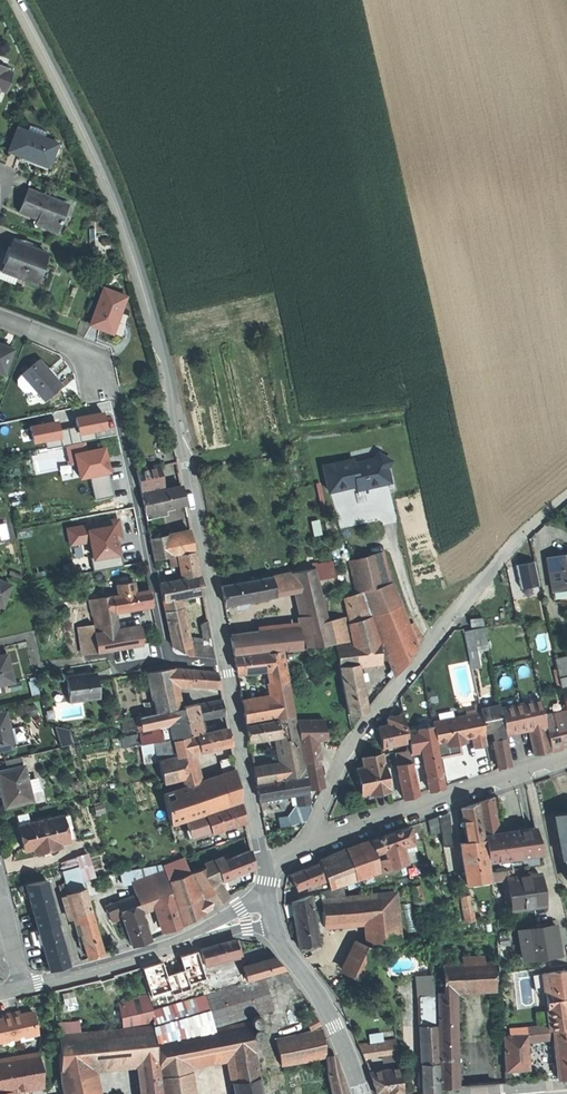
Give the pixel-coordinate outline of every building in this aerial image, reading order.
[(5,84),(9,72),(3,70),(4,69),(0,67),(0,82),(5,84)] [(25,124),(23,131),(40,138),(43,131),(25,124)] [(40,138),(23,131),(16,128),(6,152),(19,157),(46,167),(55,143),(40,138)] [(54,231),(64,204),(25,190),(21,201),(17,211),(43,221),(41,226),(54,231)] [(10,241),(27,247),(28,242),(20,239),(20,240),(11,237),(10,241)] [(10,241),(6,252),(4,251),(0,261),(0,272),(16,277),(33,283),(44,253),(27,247),(10,241)] [(16,277),(0,272),(0,279),(13,284),(16,277)] [(101,328),(112,332),(120,312),(125,296),(103,288),(90,324),(101,328)] [(120,312),(112,332),(124,337),(125,333),(124,329),(126,328),(125,324),(126,323),(123,313),(120,312)] [(4,374),(13,350),(0,345),(0,373),(4,374)] [(41,359),(23,374),(34,388),(37,391),(44,401),(63,386),(53,373),(41,359)] [(34,388),(23,374),(20,380),(19,384),(25,391),(31,391),(34,388)] [(69,465),(76,464),(73,453),(87,450),(85,442),(65,446),(69,465)] [(108,472),(110,472),(104,446),(87,450),(73,453),(76,464),(79,479),(89,476),(108,472)] [(324,465),(329,489),(358,483),(359,487),(382,482),(380,475),(382,475),(392,459),(379,451),(376,458),(354,462),(354,458),(324,465)] [(161,477),(158,466),(136,470),(141,492),(155,489),(153,478),(161,477)] [(113,496),(108,472),(89,476),(94,500),(113,496)] [(155,489),(163,488),(161,477),(153,478),(155,489)] [(172,505),(185,502),(183,495),(181,486),(141,494),(145,511),(172,505)] [(173,509),(172,505),(145,511),(146,519),(166,515),(165,511),(173,509)] [(69,545),(89,542),(86,529),(113,524),(116,540),(123,539),(119,518),(66,528),(69,545)] [(323,531),(319,519),(311,522),(315,534),(323,531)] [(10,537),(7,523),(0,524),(0,539),(10,537)] [(113,524),(86,529),(89,542),(92,560),(119,555),(118,554),(116,540),(113,524)] [(178,553),(194,549),(190,531),(168,536),(172,554),(178,553)] [(169,556),(172,556),(172,554),(168,536),(168,535),(150,538),(154,560),(169,556)] [(197,575),(198,575),(196,563),(194,550),(179,554),(181,564),(183,578),(197,575)] [(374,553),(374,556),(356,560),(359,573),(364,591),(389,582),(382,551),(374,553)] [(121,553),(118,554),(119,555),(92,560),(94,571),(123,565),(121,553)] [(172,554),(172,556),(169,556),(171,566),(181,564),(179,554),(178,553),(172,554)] [(560,556),(547,558),(553,590),(566,587),(566,555),(560,556)] [(524,583),(526,597),(540,594),(533,559),(506,564),(510,586),(524,583)] [(314,565),(315,568),(317,579),(336,575),(333,561),(314,565)] [(297,592),(294,592),(299,617),(297,617),(298,622),(299,632),(302,648),(309,646),(332,643),(328,625),(317,579),(315,568),(292,572),(297,592)] [(294,592),(297,592),(292,572),(272,576),(276,596),(294,592)] [(353,575),(357,593),(364,591),(359,573),(353,575)] [(199,585),(197,575),(183,578),(159,583),(161,591),(162,600),(179,596),(201,592),(199,585)] [(225,605),(276,596),(272,576),(222,586),(224,596),(225,605)] [(2,606),(11,585),(0,580),(0,606),(2,606)] [(119,595),(136,592),(134,581),(117,584),(119,595)] [(364,591),(372,614),(400,605),(392,582),(389,582),(364,591)] [(553,590),(554,595),(566,593),(566,587),(553,590)] [(114,610),(152,604),(150,596),(149,590),(136,592),(119,595),(112,596),(114,610)] [(350,622),(372,614),(364,591),(357,593),(345,597),(350,622)] [(117,633),(114,610),(112,596),(112,595),(96,597),(97,599),(90,600),(95,622),(96,628),(94,628),(94,632),(101,631),(102,635),(117,633)] [(181,607),(179,596),(162,600),(165,611),(181,607)] [(381,638),(394,673),(416,646),(408,625),(400,605),(372,614),(381,638)] [(189,642),(181,607),(165,611),(173,646),(187,655),(191,656),(189,642)] [(350,641),(350,642),(378,639),(381,638),(372,614),(350,622),(347,623),(350,641)] [(469,619),(470,627),(483,626),(482,618),(469,619)] [(332,643),(350,641),(347,623),(346,619),(328,625),(332,643)] [(205,644),(212,644),(207,621),(201,623),(205,644)] [(96,628),(95,622),(79,625),(84,654),(97,652),(94,632),(94,628),(96,628)] [(231,634),(231,640),(284,634),(299,632),(298,622),(257,626),(258,631),(231,634)] [(408,625),(416,646),(422,638),(415,623),(408,625)] [(489,649),(485,627),(465,631),(472,669),(480,668),(477,651),(489,649)] [(139,629),(117,633),(102,635),(104,650),(142,644),(139,629)] [(102,635),(101,631),(94,632),(97,652),(104,650),(102,635)] [(284,634),(287,649),(302,648),(299,632),(284,634)] [(282,650),(287,649),(284,634),(231,640),(234,655),(264,652),(282,650)] [(335,644),(339,666),(356,664),(381,661),(378,639),(350,642),(335,644)] [(191,656),(214,658),(212,644),(205,644),(189,642),(191,656)] [(266,696),(290,692),(282,650),(264,652),(264,653),(266,670),(268,670),(271,689),(265,690),(266,696)] [(234,656),(237,672),(266,670),(264,653),(234,656)] [(12,681),(6,655),(0,656),(0,684),(12,681)] [(555,660),(559,679),(566,677),(566,657),(555,660)] [(356,664),(339,666),(349,713),(358,711),(365,710),(356,664)] [(166,710),(177,708),(172,680),(169,667),(148,672),(156,712),(166,710)] [(169,667),(172,680),(184,679),(183,684),(190,684),(192,669),(171,667),(169,667)] [(190,684),(220,687),(218,679),(217,672),(192,669),(190,684)] [(66,677),(69,701),(99,697),(97,684),(96,673),(66,677)] [(243,711),(245,723),(294,715),(290,692),(266,696),(242,700),(243,711)] [(517,696),(498,700),(499,702),(505,734),(528,729),(529,731),(534,754),(542,752),(550,751),(546,729),(538,692),(521,695),(521,692),(517,693),(517,696)] [(182,708),(188,735),(201,732),(200,727),(199,719),(224,714),(223,706),(221,700),(182,708)] [(505,737),(506,737),(505,734),(499,702),(480,706),(480,711),(485,731),(491,730),(493,739),(505,737)] [(173,738),(188,735),(182,708),(167,711),(173,738)] [(169,723),(166,710),(156,712),(135,717),(138,730),(169,723)] [(486,744),(484,732),(485,731),(480,711),(432,721),(437,742),(447,740),(447,744),(459,741),(466,740),(465,736),(472,734),(474,746),(486,744)] [(546,724),(556,722),(553,711),(543,714),(546,724)] [(20,744),(18,733),(11,735),(5,712),(0,713),(0,749),(20,744)] [(277,746),(299,742),(295,715),(275,719),(278,735),(276,736),(277,746)] [(382,747),(409,741),(403,715),(394,717),(387,718),(389,725),(378,727),(382,747)] [(124,732),(138,730),(135,717),(121,719),(124,732)] [(247,732),(249,741),(276,736),(278,735),(275,719),(246,724),(247,732)] [(321,739),(327,739),(324,719),(296,719),(300,739),(313,739),(321,739)] [(562,748),(561,744),(565,743),(566,742),(566,719),(556,722),(546,724),(547,729),(552,751),(562,748)] [(432,723),(407,727),(411,753),(422,751),(437,749),(432,723)] [(154,742),(172,738),(169,725),(138,731),(138,734),(141,745),(154,742)] [(199,750),(230,743),(227,727),(196,734),(199,750)] [(123,748),(141,745),(138,734),(121,737),(123,748)] [(188,736),(192,752),(199,750),(196,734),(188,736)] [(182,777),(184,786),(199,781),(192,752),(188,736),(173,739),(177,756),(182,777)] [(493,739),(499,767),(504,766),(511,764),(505,737),(493,739)] [(154,742),(158,760),(177,756),(173,739),(154,742)] [(300,739),(304,762),(316,759),(313,739),(300,739)] [(447,740),(437,742),(440,756),(451,754),(461,752),(459,741),(447,744),(447,740)] [(158,760),(154,742),(141,745),(144,763),(158,760)] [(293,777),(305,775),(299,742),(277,746),(281,765),(283,778),(283,779),(293,777)] [(397,765),(411,762),(412,762),(409,748),(394,751),(397,765)] [(444,786),(437,749),(422,751),(430,790),(437,788),(444,786)] [(163,782),(182,777),(177,756),(158,760),(163,782)] [(8,770),(23,766),(21,757),(5,760),(8,770)] [(219,760),(222,774),(234,770),(233,764),(232,757),(219,760)] [(390,792),(391,792),(386,768),(385,768),(383,758),(364,762),(366,771),(359,773),(361,783),(364,798),(371,796),(372,798),(391,794),(390,792)] [(318,788),(324,787),(319,759),(316,759),(304,762),(309,789),(318,788)] [(411,796),(417,794),(413,772),(413,771),(411,762),(397,765),(404,799),(411,796)] [(257,782),(283,778),(281,765),(254,770),(257,782)] [(23,766),(8,770),(0,771),(0,784),(2,791),(5,806),(32,800),(30,791),(36,790),(33,780),(28,781),(24,766),(23,766)] [(240,801),(234,770),(222,774),(162,794),(170,824),(240,801)] [(290,825),(306,820),(312,808),(305,775),(293,777),(298,793),(296,793),(299,804),(296,805),(288,816),(290,825)] [(278,796),(296,793),(298,793),(293,777),(283,779),(281,779),(282,781),(257,784),(258,792),(259,799),(267,798),(278,796)] [(484,800),(478,802),(482,823),(495,822),(491,797),(484,800)] [(468,806),(461,808),(466,841),(482,839),(477,803),(468,806)] [(211,831),(244,821),(242,812),(240,804),(206,815),(211,831)] [(448,812),(438,816),(440,830),(441,829),(444,846),(452,845),(448,812)] [(555,815),(563,859),(566,858),(566,813),(555,815)] [(69,814),(53,817),(59,842),(75,838),(69,814)] [(191,837),(211,831),(206,815),(186,821),(191,837)] [(277,818),(280,831),(291,829),(290,825),(288,816),(277,818)] [(438,816),(428,820),(430,834),(440,831),(440,830),(438,816)] [(59,842),(53,817),(16,826),(18,836),(21,835),(23,843),(25,850),(33,848),(34,853),(60,846),(59,842)] [(482,823),(484,835),(499,833),(497,821),(495,822),(482,823)] [(386,858),(389,869),(405,863),(401,848),(415,844),(409,825),(381,836),(384,850),(386,858)] [(482,836),(483,839),(486,861),(541,853),(535,828),(507,832),(499,833),(484,835),(482,836)] [(381,836),(371,840),(374,853),(384,850),(381,836)] [(482,839),(466,841),(459,842),(465,883),(489,880),(488,873),(488,872),(486,861),(483,839),(482,839)] [(355,880),(379,872),(376,861),(374,853),(371,840),(357,845),(345,849),(355,880)] [(318,863),(324,878),(328,888),(355,880),(345,849),(317,861),(318,863)] [(213,860),(220,878),(220,879),(253,866),(252,859),(250,850),(228,858),(228,857),(227,854),(213,860)] [(96,877),(87,852),(77,856),(86,881),(96,877)] [(541,853),(486,861),(488,872),(543,864),(541,853)] [(162,865),(168,880),(189,873),(183,857),(162,865)] [(376,861),(379,872),(389,869),(386,858),(376,861)] [(203,864),(204,866),(214,881),(220,878),(213,860),(203,864)] [(318,863),(289,875),(292,882),(295,890),(324,878),(318,863)] [(131,881),(163,870),(160,864),(120,872),(123,883),(131,881)] [(63,870),(69,892),(84,887),(78,866),(63,870)] [(168,880),(182,925),(225,897),(214,881),(204,866),(189,873),(168,880)] [(506,870),(507,878),(519,876),(518,869),(506,870)] [(136,894),(167,883),(163,870),(131,881),(135,894),(136,894)] [(488,873),(489,880),(507,878),(506,870),(488,873)] [(519,876),(507,878),(511,909),(543,905),(541,888),(539,873),(519,876)] [(35,891),(30,900),(38,928),(43,944),(58,940),(61,939),(56,923),(57,922),(46,880),(32,883),(35,891)] [(35,891),(32,883),(18,886),(21,894),(30,900),(35,891)] [(173,899),(167,883),(136,894),(142,910),(157,905),(172,900),(173,899)] [(320,892),(321,899),(343,897),(342,885),(320,892)] [(421,885),(413,887),(416,900),(424,898),(421,885)] [(69,893),(76,916),(91,911),(84,887),(69,892),(69,893)] [(73,924),(78,922),(76,916),(69,893),(65,894),(65,896),(61,897),(67,919),(72,918),(73,924)] [(379,922),(380,942),(400,940),(397,907),(396,893),(377,894),(380,921),(379,922)] [(122,917),(140,911),(142,910),(136,894),(135,894),(117,901),(120,911),(122,917)] [(370,922),(379,922),(380,921),(377,894),(343,897),(321,899),(323,926),(370,922)] [(298,948),(318,945),(310,895),(291,902),(295,929),(298,948)] [(470,895),(460,897),(464,922),(475,920),(473,911),(472,911),(470,900),(471,900),(470,895)] [(181,925),(172,900),(157,905),(164,924),(167,923),(169,929),(181,925)] [(106,905),(110,915),(120,911),(117,901),(106,905)] [(96,954),(104,952),(91,911),(76,916),(78,922),(82,936),(84,945),(88,957),(96,954)] [(112,921),(122,917),(120,911),(110,915),(112,921)] [(141,942),(150,939),(140,911),(122,917),(132,945),(141,942)] [(372,942),(380,942),(379,922),(370,922),(372,942)] [(523,930),(527,959),(559,954),(556,938),(554,925),(541,927),(540,924),(535,924),(536,928),(523,930)] [(34,947),(43,944),(38,928),(29,931),(34,947)] [(500,945),(509,944),(508,935),(499,936),(500,945)] [(235,939),(199,949),(203,964),(239,954),(237,946),(235,939)] [(50,970),(64,965),(58,940),(43,944),(50,970)] [(366,969),(375,949),(355,940),(340,971),(358,980),(366,969)] [(444,992),(453,991),(495,990),(494,962),(485,962),(484,956),(462,957),(462,964),(443,965),(444,992)] [(275,958),(243,967),(247,981),(285,969),(279,962),(278,962),(275,958)] [(292,979),(285,970),(282,971),(270,974),(271,975),(273,983),(274,985),(292,979)] [(541,974),(541,976),(543,990),(545,990),(548,1011),(565,1008),(566,1008),(566,970),(541,974)] [(273,983),(271,975),(264,977),(266,985),(273,983)] [(536,991),(543,990),(541,976),(533,977),(536,991)] [(205,994),(214,1027),(273,1009),(266,985),(264,977),(205,994)] [(417,978),(418,996),(433,995),(433,978),(417,978)] [(457,1087),(453,991),(444,992),(437,992),(441,1088),(448,1088),(457,1087)] [(152,1010),(155,1040),(215,1029),(214,1027),(205,994),(152,1010)] [(152,1026),(152,1027),(154,1027),(149,995),(119,1002),(124,1029),(152,1026)] [(418,996),(421,1064),(437,1064),(433,995),(418,996)] [(18,1008),(10,1010),(16,1038),(38,1033),(33,1011),(25,1013),(19,1014),(18,1008)] [(565,1008),(548,1011),(546,1011),(548,1024),(549,1030),(552,1030),(566,1027),(566,1021),(565,1008)] [(10,1010),(1,1012),(2,1018),(0,1018),(0,1041),(16,1038),(10,1010)] [(254,1027),(257,1028),(259,1028),(261,1027),(262,1026),(263,1025),(264,1023),(264,1022),(264,1020),(263,1018),(261,1016),(259,1015),(257,1015),(254,1016),(253,1018),(252,1020),(251,1022),(252,1023),(252,1024),(253,1026),(254,1027)] [(310,1030),(320,1025),(316,1017),(306,1022),(310,1030)] [(57,1022),(59,1036),(76,1034),(75,1021),(57,1022)] [(249,1023),(228,1027),(233,1056),(229,1057),(232,1072),(257,1068),(252,1035),(249,1023)] [(548,1024),(525,1027),(526,1035),(527,1042),(553,1039),(552,1030),(549,1030),(548,1024)] [(59,1051),(60,1069),(94,1066),(139,1061),(156,1059),(152,1027),(152,1026),(124,1029),(76,1034),(59,1036),(57,1036),(59,1051)] [(155,1040),(159,1070),(189,1064),(229,1057),(233,1056),(228,1027),(215,1029),(155,1040)] [(509,1028),(509,1036),(526,1035),(525,1027),(509,1028)] [(557,1079),(566,1078),(566,1027),(552,1030),(553,1039),(557,1079)] [(259,1028),(257,1028),(255,1028),(254,1029),(252,1031),(252,1033),(252,1035),(252,1037),(254,1039),(255,1040),(257,1041),(259,1041),(261,1040),(263,1039),(263,1038),(264,1037),(264,1035),(264,1033),(264,1031),(262,1029),(261,1028),(259,1028)] [(282,1066),(326,1056),(323,1039),(322,1029),(276,1040),(282,1066)] [(509,1036),(503,1037),(506,1072),(518,1071),(529,1070),(527,1042),(526,1035),(509,1036)] [(358,1044),(363,1056),(397,1051),(395,1039),(358,1044)] [(0,1060),(0,1092),(15,1089),(42,1085),(38,1054),(0,1060)] [(331,1091),(345,1088),(340,1071),(333,1055),(327,1056),(329,1078),(331,1091)] [(139,1061),(143,1093),(160,1093),(156,1059),(139,1061)] [(163,1093),(194,1093),(189,1064),(159,1070),(163,1093)] [(430,1093),(438,1093),(437,1064),(421,1064),(423,1093),(430,1093)] [(64,1093),(100,1093),(94,1066),(60,1069),(60,1078),(64,1093)] [(376,1093),(392,1093),(403,1092),(399,1067),(369,1072),(376,1093)] [(257,1068),(232,1072),(234,1082),(259,1077),(257,1068)] [(234,1082),(236,1093),(262,1093),(259,1077),(234,1082)]
